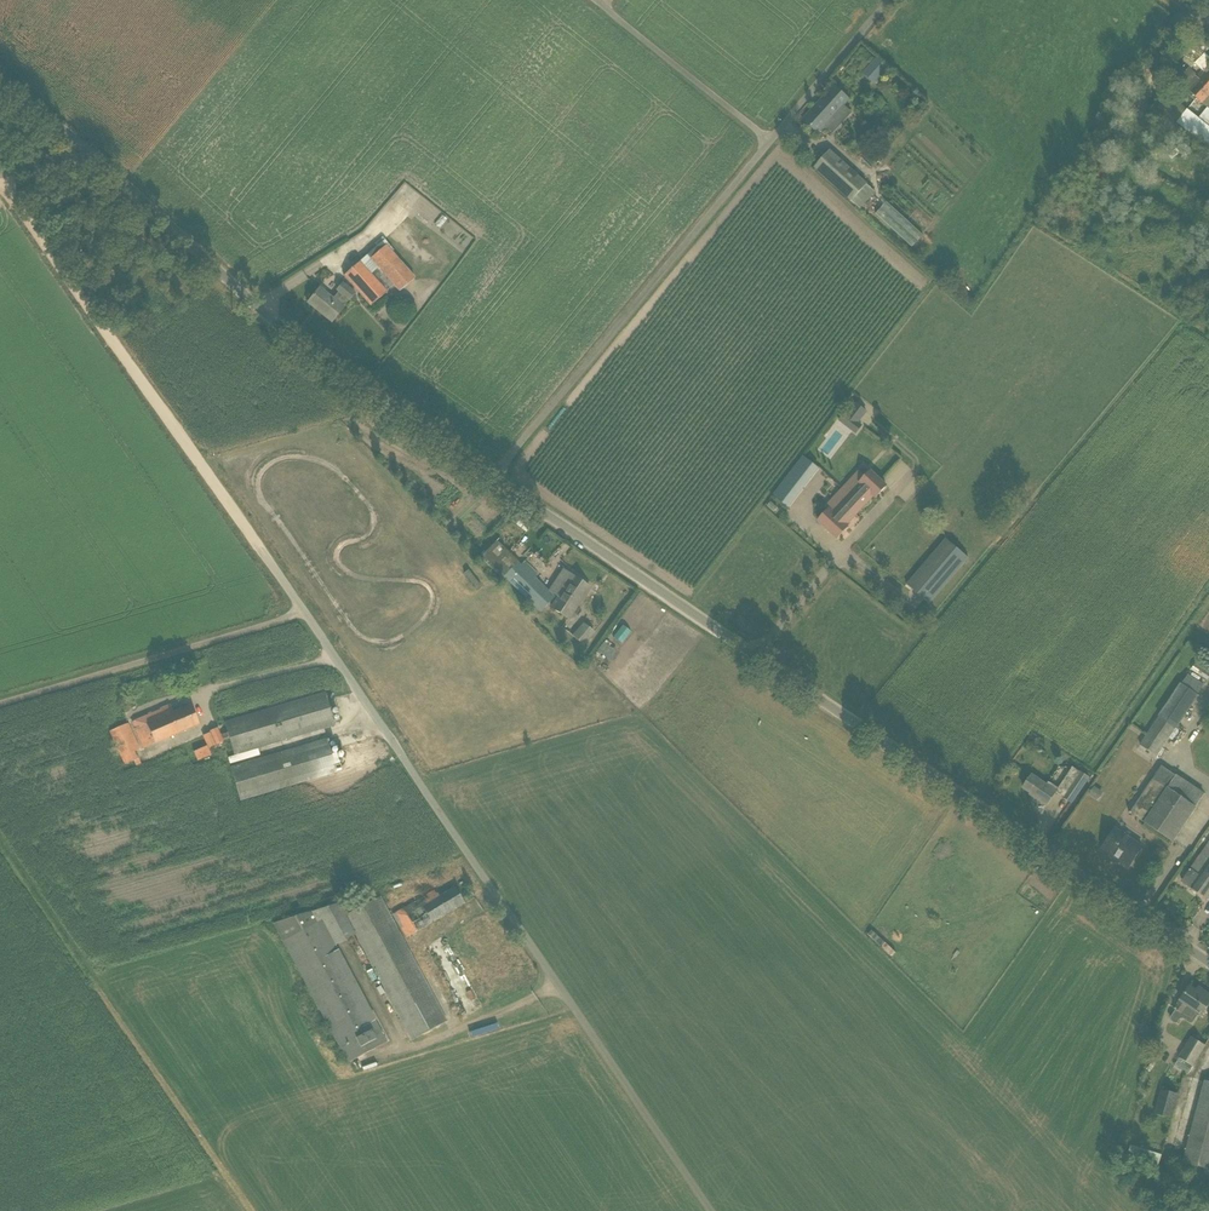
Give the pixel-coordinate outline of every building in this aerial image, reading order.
[(1159,73),(1166,78),(1171,71),(1176,75),(1180,69),(1175,65),(1182,55),(1192,62),(1193,61),(1194,62),(1195,60),(1199,63),(1202,58),(1208,50),(1208,35),(1197,28),(1189,37),(1181,50),(1177,47),(1159,73)] [(877,59),(864,73),(875,84),(888,69),(877,59)] [(1185,87),(1202,104),(1203,103),(1208,96),(1208,65),(1197,77),(1195,76),(1185,87)] [(849,99),(835,86),(803,121),(818,134),(833,117),(837,120),(840,117),(843,120),(848,114),(841,108),(849,99)] [(1208,108),(1199,120),(1208,128),(1208,109),(1208,108)] [(831,150),(815,168),(853,201),(868,183),(831,150)] [(911,248),(922,235),(885,201),(874,214),(911,248)] [(399,292),(415,277),(383,242),(366,256),(399,292)] [(360,262),(344,276),(371,306),(387,293),(360,262)] [(355,294),(343,283),(337,291),(339,292),(333,299),(320,288),(307,303),(332,323),(344,308),(343,307),(349,301),(355,294)] [(863,427),(857,422),(850,431),(856,436),(863,427)] [(819,468),(803,456),(772,496),(788,508),(819,468)] [(876,498),(887,487),(871,472),(832,513),(829,509),(818,521),(838,539),(848,528),(846,525),(874,496),(876,498)] [(907,585),(929,604),(969,558),(946,539),(907,585)] [(518,563),(504,577),(540,612),(554,598),(535,578),(518,563)] [(568,619),(589,588),(573,577),(552,608),(568,619)] [(583,623),(572,636),(583,646),(595,633),(583,623)] [(1190,670),(1207,680),(1208,676),(1208,672),(1194,663),(1190,670)] [(1177,729),(1199,696),(1198,695),(1204,686),(1188,675),(1182,684),(1182,683),(1159,717),(1160,717),(1140,746),(1156,757),(1176,728),(1177,729)] [(224,723),(227,733),(229,738),(234,755),(335,725),(325,693),(224,723)] [(173,712),(170,705),(160,709),(161,710),(132,722),(144,748),(155,744),(199,725),(191,706),(181,710),(181,709),(173,712)] [(140,750),(129,723),(110,731),(124,766),(140,759),(137,751),(140,750)] [(216,746),(210,732),(203,736),(207,746),(209,749),(209,748),(216,746)] [(329,742),(329,739),(231,769),(240,801),(337,772),(328,742),(329,742)] [(209,749),(207,746),(194,752),(198,762),(212,756),(209,748),(209,749)] [(1161,766),(1129,813),(1131,814),(1172,842),(1204,796),(1175,777),(1176,776),(1161,766)] [(1081,773),(1064,798),(1072,803),(1089,778),(1081,773)] [(1032,775),(1023,788),(1035,796),(1034,798),(1046,806),(1056,791),(1032,775)] [(1098,800),(1103,792),(1095,787),(1090,794),(1098,800)] [(1143,848),(1115,829),(1103,848),(1120,860),(1119,861),(1129,868),(1143,848)] [(1196,864),(1195,863),(1194,864),(1195,865),(1191,871),(1199,876),(1190,889),(1206,900),(1208,896),(1208,845),(1196,864)] [(407,938),(465,904),(455,887),(439,896),(435,890),(393,915),(407,938)] [(336,947),(355,937),(411,1041),(447,1022),(380,897),(349,914),(343,902),(316,911),(336,947)] [(387,1042),(336,947),(316,911),(274,924),(348,1063),(387,1042)] [(1189,987),(1180,1001),(1175,1009),(1181,1014),(1182,1013),(1191,1020),(1196,1013),(1201,1017),(1208,1005),(1208,994),(1199,987),(1196,991),(1189,987)] [(1193,1066),(1205,1046),(1192,1037),(1179,1058),(1193,1066)] [(1205,1081),(1183,1162),(1208,1169),(1208,1082),(1205,1081)] [(1171,1118),(1176,1102),(1159,1097),(1155,1114),(1171,1118)] [(1157,1166),(1161,1153),(1130,1145),(1126,1157),(1157,1166)]
